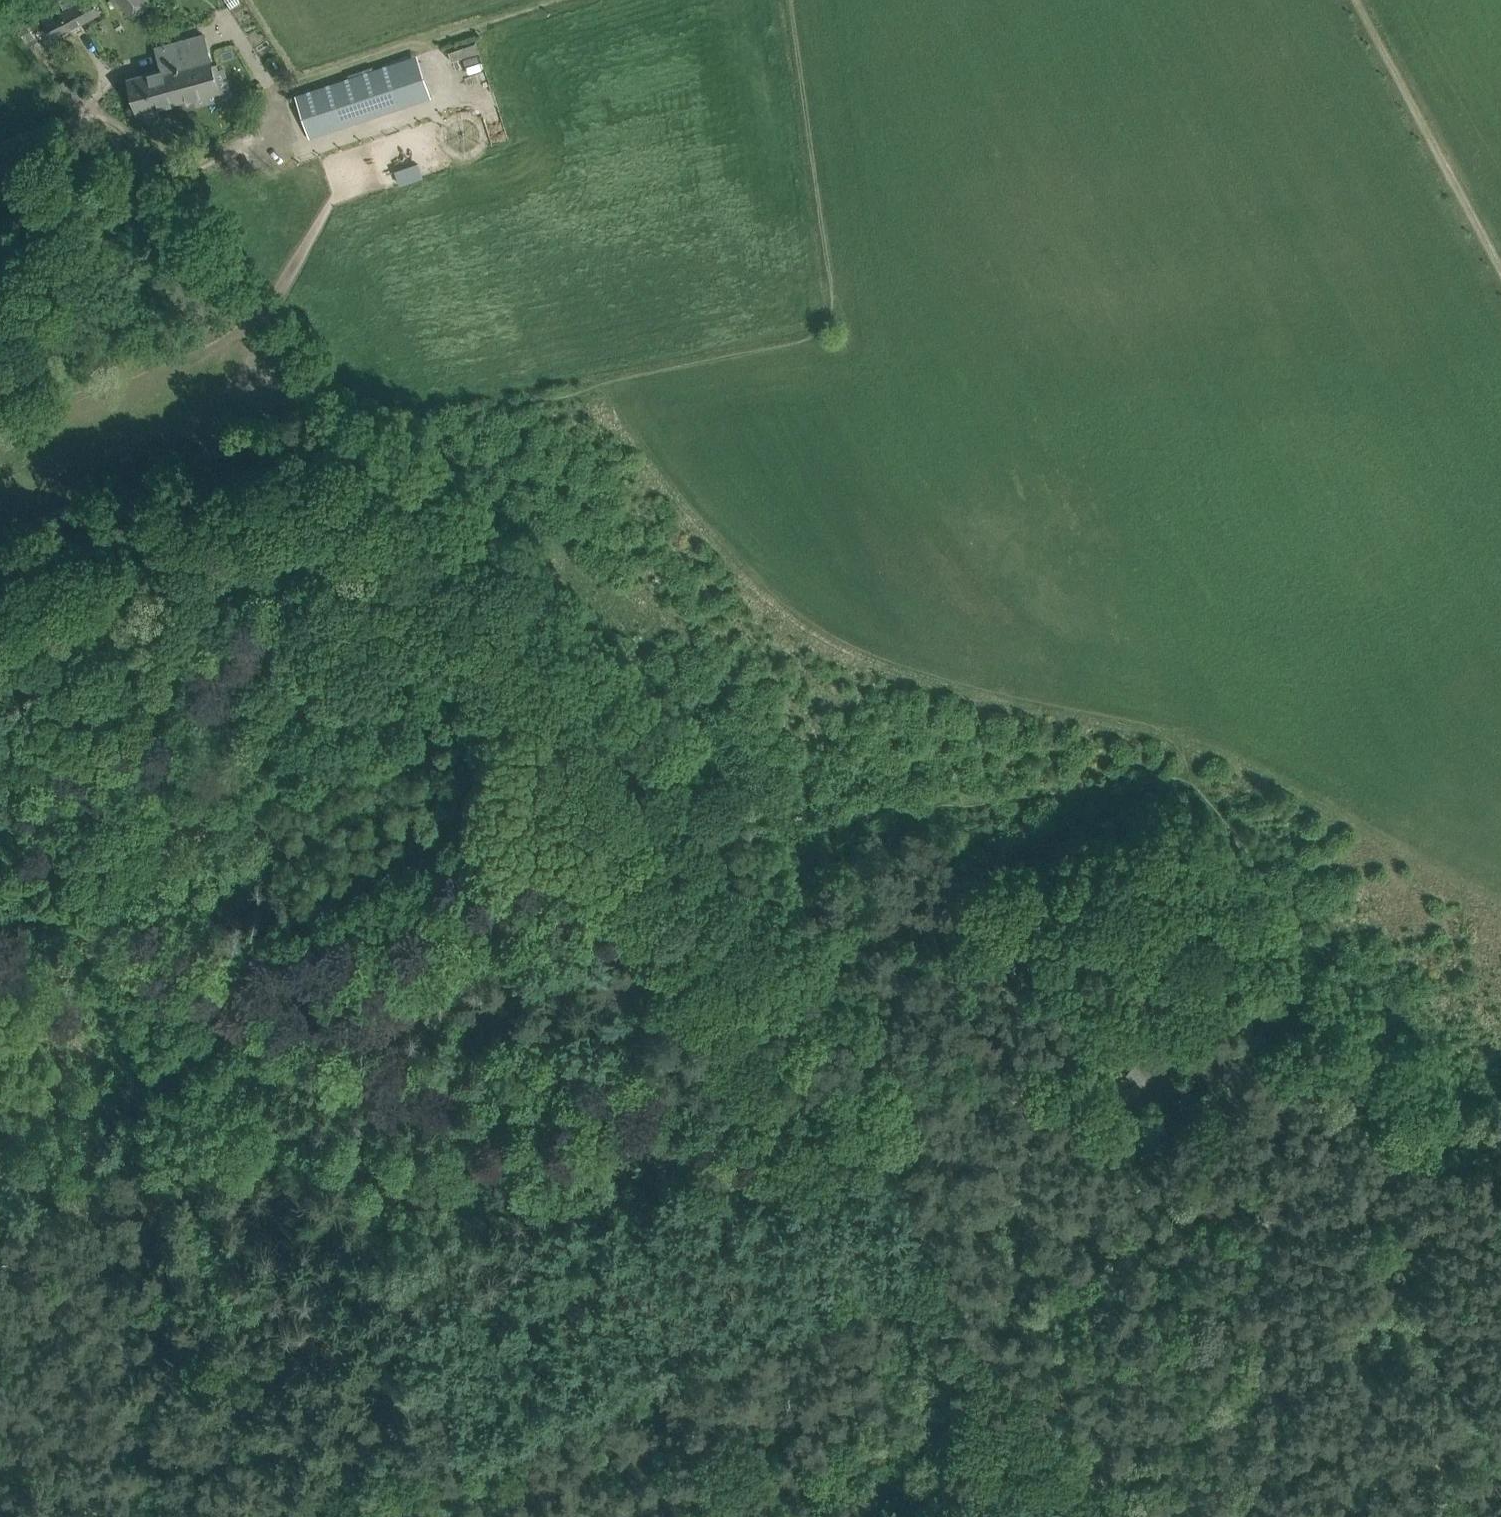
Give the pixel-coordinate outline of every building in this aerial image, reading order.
[(59,12),(68,28),(99,11),(93,0),(82,0),(59,12)] [(133,19),(153,3),(151,0),(117,0),(133,19)] [(137,110),(218,88),(204,34),(156,46),(162,68),(128,78),(137,110)] [(410,56),(297,94),(312,137),(424,99),(410,56)] [(403,182),(428,175),(423,160),(398,167),(403,182)] [(1147,1088),(1157,1074),(1138,1061),(1128,1075),(1147,1088)]
